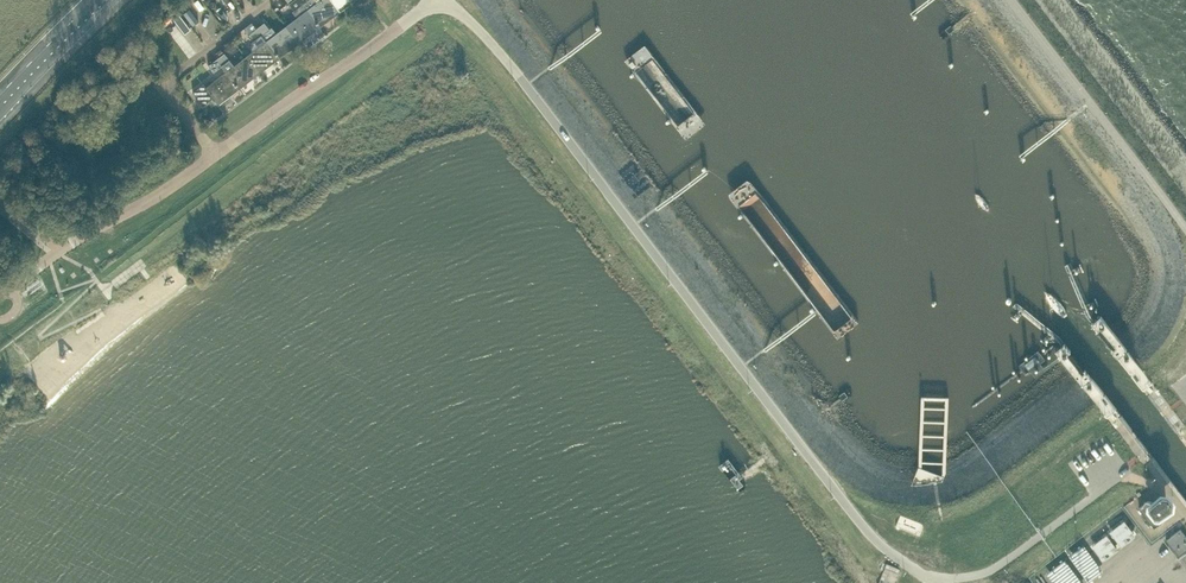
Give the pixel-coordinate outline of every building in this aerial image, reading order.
[(319,27),(298,0),(293,0),(288,4),(293,11),(292,12),(296,17),(286,25),(299,43),(319,27)] [(330,0),(298,0),(319,27),(339,12),(330,0)] [(339,12),(354,0),(330,0),(339,12)] [(172,4),(167,7),(172,13),(177,10),(172,4)] [(183,14),(193,26),(199,21),(190,9),(183,14)] [(173,19),(185,34),(191,30),(179,15),(173,19)] [(272,27),(269,30),(263,22),(255,28),(260,35),(266,41),(279,58),(299,43),(286,25),(276,33),(272,27)] [(253,41),(260,35),(255,28),(248,35),(253,41)] [(259,73),(279,58),(266,41),(260,35),(253,41),(250,43),(250,49),(252,51),(245,56),(259,73)] [(245,56),(233,66),(224,53),(216,59),(221,66),(225,72),(239,89),(259,73),(245,56)] [(213,73),(221,66),(216,59),(208,66),(213,73)] [(218,105),(239,89),(225,72),(205,87),(203,84),(192,92),(202,106),(213,98),(218,105)] [(1131,440),(1124,446),(1130,455),(1138,449),(1131,440)] [(1175,511),(1176,507),(1176,502),(1170,493),(1161,492),(1150,501),(1147,501),(1139,507),(1146,518),(1154,527),(1163,522),(1163,518),(1175,511)] [(1181,529),(1180,529),(1177,532),(1167,539),(1166,540),(1179,556),(1185,551),(1185,536),(1181,529)] [(1069,547),(1061,552),(1066,559),(1073,554),(1069,547)] [(900,569),(883,562),(880,568),(880,569),(884,570),(879,582),(894,582),(900,569)] [(1061,582),(1063,582),(1068,580),(1060,566),(1053,570),(1061,582)] [(1043,569),(1052,582),(1058,582),(1046,567),(1043,569)]
